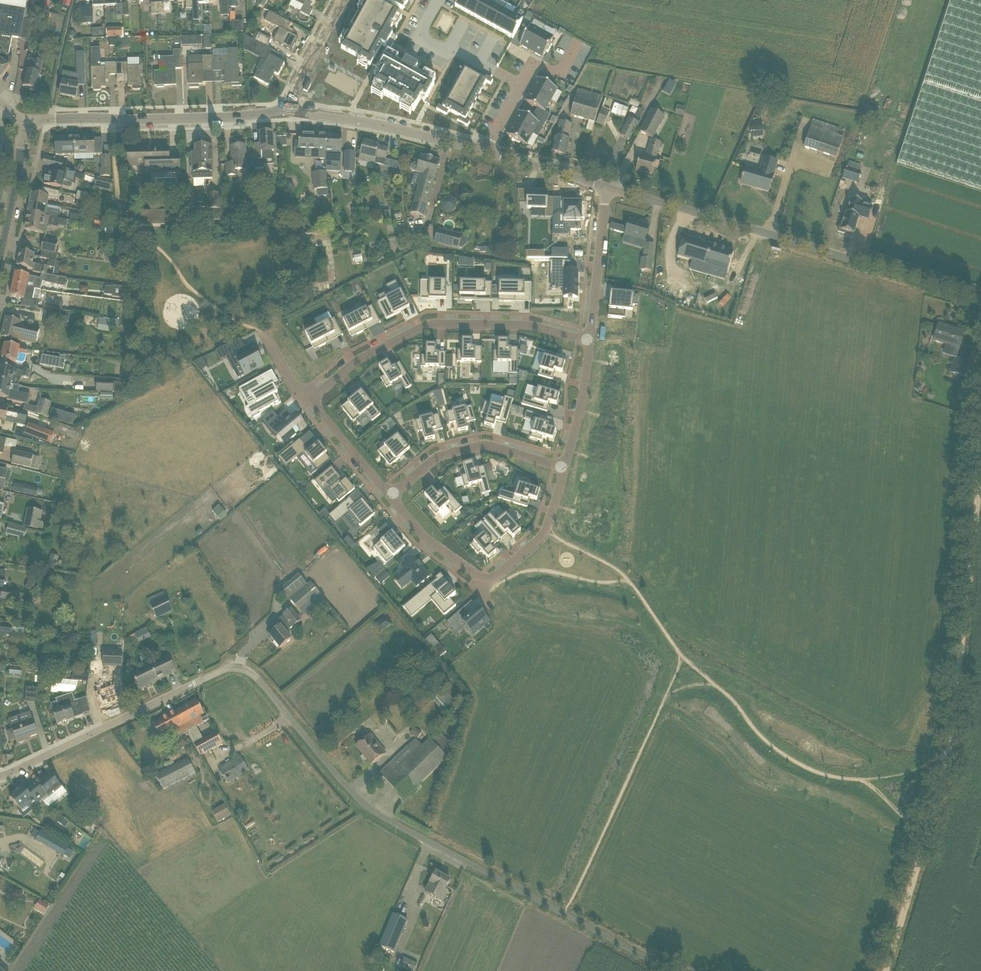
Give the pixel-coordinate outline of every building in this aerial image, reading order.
[(20,39),(24,20),(27,0),(0,0),(0,78),(2,79),(11,66),(12,58),(9,57),(13,38),(20,39)] [(47,10),(51,3),(46,0),(45,0),(41,7),(47,10)] [(87,6),(80,7),(81,22),(93,21),(93,6),(105,6),(105,0),(87,0),(87,6)] [(123,16),(122,5),(117,5),(116,0),(105,0),(105,6),(116,5),(116,16),(123,16)] [(193,9),(194,21),(199,21),(199,3),(203,3),(203,0),(192,0),(193,9)] [(221,7),(222,16),(229,16),(228,0),(221,0),(221,7)] [(257,6),(264,9),(269,0),(260,0),(257,6)] [(292,0),(303,6),(300,12),(310,17),(313,10),(310,9),(313,3),(315,0),(292,0)] [(342,48),(359,57),(358,58),(371,65),(382,44),(390,49),(394,43),(389,40),(393,34),(388,32),(399,12),(376,0),(367,0),(342,48)] [(402,8),(407,0),(387,0),(402,8)] [(472,0),(459,0),(455,7),(456,7),(466,12),(472,0)] [(484,0),(472,0),(466,12),(475,17),(484,0)] [(494,5),(484,0),(475,17),(485,22),(494,5)] [(897,163),(980,190),(980,0),(951,0),(897,163)] [(128,5),(122,5),(123,16),(124,37),(141,37),(141,31),(128,32),(128,24),(130,24),(129,20),(128,5)] [(494,27),(503,10),(494,5),(485,22),(494,27)] [(504,32),(513,15),(503,10),(494,27),(504,32)] [(291,51),(298,38),(291,34),(293,31),(289,29),(291,24),(270,12),(266,18),(279,25),(277,28),(279,30),(273,41),(291,51)] [(533,15),(528,13),(523,21),(528,24),(533,15)] [(522,20),(513,15),(504,32),(513,37),(513,38),(523,20),(522,20)] [(33,21),(24,20),(20,39),(29,40),(33,21)] [(243,32),(243,22),(232,22),(232,32),(243,32)] [(532,51),(543,31),(531,24),(528,31),(526,30),(522,37),(524,38),(520,44),(532,51)] [(107,28),(107,38),(123,37),(123,27),(107,28)] [(554,37),(543,31),(532,51),(543,57),(547,50),(548,51),(552,44),(551,43),(554,37)] [(271,40),(259,33),(255,40),(262,44),(268,47),(271,40)] [(117,75),(117,64),(101,64),(100,49),(91,49),(92,88),(93,88),(93,89),(94,91),(100,91),(101,89),(101,88),(106,88),(106,80),(109,80),(109,75),(117,75)] [(225,77),(225,84),(232,84),(232,86),(241,86),(241,79),(239,79),(238,49),(229,50),(229,61),(214,61),(214,72),(221,72),(222,77),(225,77)] [(26,70),(27,70),(23,88),(37,91),(41,73),(40,73),(45,54),(35,51),(33,60),(29,59),(26,70)] [(176,85),(176,69),(182,69),(181,51),(173,51),(173,62),(160,63),(160,72),(155,72),(155,86),(157,86),(157,88),(164,87),(164,86),(166,86),(166,85),(176,85)] [(261,71),(259,70),(254,78),(269,86),(275,73),(278,75),(285,63),(270,55),(261,71)] [(77,57),(77,77),(85,77),(85,56),(77,57)] [(203,81),(206,81),(206,72),(214,72),(214,61),(213,61),(213,56),(188,57),(189,85),(190,85),(190,88),(199,88),(199,85),(203,85),(203,81)] [(379,77),(373,88),(374,89),(385,95),(403,104),(413,110),(414,110),(418,102),(420,100),(424,102),(434,83),(433,82),(423,77),(416,73),(418,69),(412,65),(414,61),(408,58),(403,66),(396,63),(385,57),(384,56),(376,72),(380,74),(379,77)] [(141,87),(142,87),(142,67),(128,67),(128,64),(117,64),(117,75),(125,75),(125,80),(128,80),(128,87),(133,87),(133,89),(134,90),(140,90),(141,88),(141,87)] [(472,79),(474,75),(470,73),(465,70),(464,70),(459,79),(472,85),(474,81),(472,79)] [(76,99),(79,85),(77,85),(78,80),(72,79),(72,76),(64,75),(63,82),(60,96),(76,99)] [(482,91),(486,82),(486,81),(481,78),(474,75),(472,79),(474,81),(472,85),(482,91)] [(537,78),(531,90),(551,100),(557,89),(551,85),(552,84),(545,80),(544,82),(537,78)] [(469,90),(472,85),(459,79),(454,88),(464,94),(466,89),(469,90)] [(664,92),(670,95),(677,84),(670,80),(664,92)] [(476,100),(482,91),(472,85),(469,90),(466,89),(464,94),(476,100)] [(461,98),(464,94),(454,88),(449,98),(461,104),(464,100),(461,98)] [(578,89),(576,97),(571,116),(595,123),(602,96),(578,89)] [(545,112),(551,100),(531,90),(525,101),(537,108),(545,112)] [(471,110),(476,100),(464,94),(461,98),(464,100),(461,104),(471,110)] [(459,109),(461,104),(449,98),(443,108),(444,108),(449,111),(453,113),(456,108),(459,109)] [(465,120),(471,110),(461,104),(459,109),(456,108),(453,113),(459,117),(465,120)] [(596,123),(604,126),(611,110),(603,107),(596,123)] [(545,112),(537,108),(534,113),(547,120),(551,115),(545,112)] [(651,109),(639,131),(652,138),(664,116),(651,109)] [(519,112),(513,123),(533,134),(539,123),(539,122),(532,118),(519,112)] [(544,126),(547,120),(534,113),(532,118),(539,122),(539,123),(544,126)] [(639,123),(629,118),(625,126),(620,135),(629,140),(639,123)] [(844,138),(838,136),(840,128),(813,120),(803,148),(836,159),(844,138)] [(569,140),(573,125),(561,121),(551,153),(565,157),(570,140),(569,140)] [(533,134),(513,123),(507,135),(513,138),(512,140),(519,144),(520,142),(527,145),(533,134)] [(273,133),(260,133),(261,145),(253,145),(254,169),(262,169),(266,165),(265,160),(274,160),(273,133)] [(312,152),(311,159),(325,160),(326,153),(327,153),(328,136),(300,134),(299,141),(295,141),(294,158),(295,158),(295,157),(304,158),(304,159),(305,151),(312,152)] [(342,137),(328,136),(327,153),(330,153),(330,160),(340,161),(340,160),(341,160),(342,137)] [(76,155),(75,137),(55,138),(56,156),(76,155)] [(75,137),(76,155),(103,154),(102,139),(94,139),(94,137),(75,137)] [(366,140),(365,142),(364,142),(361,156),(360,155),(359,161),(375,165),(375,164),(384,166),(386,159),(389,149),(379,146),(371,144),(371,142),(371,141),(367,140),(366,140)] [(238,171),(246,171),(246,146),(231,146),(232,164),(226,164),(226,176),(238,176),(238,171)] [(661,159),(656,157),(659,149),(650,146),(647,159),(640,157),(636,170),(652,175),(655,167),(658,168),(661,159)] [(196,154),(192,154),(193,179),(213,179),(212,147),(196,147),(196,154)] [(146,149),(128,149),(129,167),(154,166),(154,173),(180,173),(179,156),(169,156),(169,148),(162,148),(162,151),(158,151),(157,149),(153,149),(153,151),(146,152),(146,149)] [(352,173),(353,152),(345,151),(344,172),(352,173)] [(102,156),(102,177),(111,176),(110,156),(102,156)] [(421,156),(419,164),(415,163),(412,165),(411,169),(413,171),(417,172),(416,173),(421,175),(411,213),(424,217),(440,161),(433,159),(428,158),(421,156)] [(742,182),(757,186),(756,188),(768,191),(773,175),(772,175),(776,161),(764,158),(760,171),(746,167),(741,183),(742,183),(742,182)] [(849,161),(843,179),(856,184),(860,174),(859,173),(862,166),(849,161)] [(64,182),(73,184),(76,173),(66,170),(64,169),(52,167),(51,173),(47,172),(44,184),(63,189),(64,182)] [(328,189),(327,172),(313,173),(314,190),(328,189)] [(94,187),(111,191),(113,182),(96,178),(94,187)] [(29,212),(50,216),(59,218),(60,211),(47,209),(49,198),(59,199),(61,192),(43,188),(41,195),(32,193),(29,212)] [(553,218),(553,198),(547,198),(547,194),(537,193),(536,193),(528,193),(527,209),(545,210),(545,218),(553,218)] [(208,195),(208,209),(221,209),(221,194),(208,195)] [(457,211),(456,197),(442,197),(443,212),(457,211)] [(846,213),(842,226),(840,225),(838,232),(845,234),(845,232),(853,234),(859,217),(870,220),(873,208),(862,205),(863,202),(851,198),(847,213),(846,213)] [(584,220),(584,215),(584,204),(564,204),(564,211),(553,211),(553,225),(564,225),(564,231),(581,231),(581,220),(584,220)] [(199,208),(189,208),(189,221),(199,221),(199,208)] [(25,230),(47,234),(49,223),(58,225),(59,218),(50,216),(29,212),(25,230)] [(138,228),(164,227),(164,214),(138,215),(138,228)] [(630,220),(625,235),(645,240),(649,226),(630,220)] [(462,234),(438,228),(434,242),(459,248),(462,234)] [(735,282),(743,256),(684,237),(678,255),(693,260),(690,268),(735,282)] [(41,250),(42,250),(49,252),(56,254),(58,242),(43,239),(41,250)] [(640,270),(651,272),(656,247),(645,244),(643,259),(642,259),(640,270)] [(41,258),(56,261),(57,254),(56,254),(49,252),(42,250),(41,258)] [(552,259),(568,259),(569,250),(552,250),(552,259)] [(35,270),(35,272),(47,275),(49,267),(33,263),(34,255),(20,252),(17,266),(35,270)] [(459,266),(473,266),(473,260),(459,257),(459,266)] [(551,261),(550,275),(558,275),(558,289),(563,290),(563,298),(577,298),(578,272),(565,272),(565,262),(551,261)] [(16,273),(13,285),(20,286),(27,288),(35,289),(41,291),(43,279),(16,273)] [(67,279),(48,275),(47,283),(65,287),(67,279)] [(421,281),(421,300),(446,301),(447,282),(421,281)] [(492,286),(492,283),(460,282),(460,301),(476,301),(476,298),(492,299),(492,294),(492,286)] [(531,300),(531,283),(499,283),(499,302),(515,302),(515,299),(531,300)] [(33,296),(35,289),(27,288),(20,286),(13,285),(11,297),(32,301),(33,296)] [(114,285),(112,298),(121,299),(123,287),(114,285)] [(378,303),(387,320),(410,308),(401,291),(378,303)] [(637,306),(638,296),(634,296),(634,295),(610,292),(608,317),(625,319),(625,311),(632,312),(633,306),(637,306)] [(372,306),(343,321),(352,338),(381,323),(372,306)] [(70,313),(61,311),(60,322),(69,324),(70,313)] [(28,341),(37,343),(40,329),(24,325),(26,317),(20,315),(19,321),(6,318),(1,337),(16,341),(16,339),(27,342),(28,341)] [(119,321),(100,318),(98,330),(117,333),(119,321)] [(328,340),(342,333),(334,319),(306,333),(314,350),(329,342),(328,340)] [(964,333),(939,325),(934,341),(959,349),(964,333)] [(482,363),(482,347),(472,347),(472,340),(462,340),(462,351),(458,350),(457,362),(482,363)] [(518,363),(518,348),(508,348),(508,341),(498,341),(498,351),(494,351),(493,363),(518,363)] [(5,345),(2,359),(17,362),(19,353),(27,355),(28,350),(5,345)] [(446,368),(446,353),(436,352),(436,345),(426,345),(426,356),(422,355),(421,367),(446,368)] [(263,366),(258,357),(257,358),(254,353),(250,354),(246,346),(226,357),(233,370),(240,366),(245,376),(263,366)] [(526,355),(528,348),(522,346),(521,348),(520,353),(526,355)] [(562,373),(565,363),(558,361),(555,360),(556,356),(545,352),(538,376),(553,380),(556,371),(562,373)] [(200,364),(204,375),(227,365),(223,354),(200,364)] [(64,370),(66,361),(43,356),(41,366),(64,370)] [(964,377),(968,362),(955,358),(950,372),(958,375),(964,377)] [(388,362),(379,367),(385,376),(381,378),(387,388),(400,380),(406,389),(413,385),(400,363),(391,368),(388,362)] [(12,384),(18,386),(22,378),(23,377),(29,378),(31,371),(25,369),(24,372),(0,367),(0,368),(0,382),(12,385),(12,384)] [(524,379),(526,373),(520,371),(518,377),(524,379)] [(278,392),(273,384),(270,386),(265,377),(247,387),(256,403),(246,408),(252,419),(261,414),(260,412),(278,402),(274,394),(278,392)] [(12,385),(0,382),(0,397),(7,399),(7,400),(29,404),(31,396),(10,391),(12,385)] [(98,391),(125,392),(125,383),(98,382),(98,391)] [(968,398),(971,389),(963,386),(960,395),(968,398)] [(547,412),(550,403),(557,405),(559,395),(538,389),(535,400),(524,397),(522,405),(547,412)] [(436,399),(443,397),(441,390),(434,392),(436,399)] [(342,408),(354,422),(365,413),(372,421),(380,415),(363,393),(356,399),(354,397),(342,408)] [(131,399),(128,394),(123,397),(126,402),(131,399)] [(506,424),(513,399),(505,397),(502,407),(485,402),(481,413),(488,415),(484,425),(494,428),(496,422),(506,424)] [(93,411),(94,398),(86,398),(85,411),(93,411)] [(40,399),(35,414),(48,418),(52,403),(40,399)] [(476,421),(472,406),(446,413),(449,424),(456,422),(458,433),(468,430),(466,423),(476,421)] [(17,425),(25,427),(28,413),(20,411),(0,407),(0,421),(5,423),(6,419),(17,422),(17,425)] [(59,411),(52,409),(49,418),(57,421),(59,411)] [(283,429),(291,439),(307,426),(307,425),(306,426),(296,413),(292,417),(286,410),(267,426),(275,436),(283,429)] [(549,428),(552,419),(527,411),(524,420),(535,423),(530,438),(541,441),(543,437),(553,440),(556,430),(549,428)] [(443,430),(439,415),(415,421),(418,432),(422,431),(425,441),(435,439),(433,432),(443,430)] [(396,425),(390,419),(386,422),(391,429),(396,425)] [(41,441),(45,430),(28,424),(23,439),(33,442),(34,438),(41,441)] [(410,450),(408,448),(398,436),(378,452),(390,466),(403,456),(410,450)] [(16,447),(17,441),(7,439),(0,438),(0,454),(3,455),(5,446),(16,447)] [(278,458),(286,468),(302,454),(305,454),(318,470),(330,460),(326,454),(327,453),(319,443),(317,444),(309,451),(300,440),(278,458)] [(12,464),(30,469),(34,456),(15,452),(12,464)] [(487,475),(484,467),(475,469),(473,462),(463,465),(466,475),(462,476),(465,488),(480,484),(483,494),(491,492),(488,483),(487,475)] [(355,489),(344,476),(342,479),(332,467),(314,481),(321,490),(326,486),(339,502),(355,489)] [(495,482),(493,474),(487,475),(488,483),(495,482)] [(537,500),(540,491),(530,488),(531,483),(520,480),(515,495),(501,490),(498,499),(527,508),(530,498),(537,500)] [(16,485),(15,492),(37,495),(38,488),(16,485)] [(462,508),(444,488),(437,494),(432,489),(425,496),(432,504),(428,507),(436,515),(448,505),(455,513),(462,508)] [(352,497),(329,516),(336,523),(349,512),(360,526),(375,514),(362,499),(357,503),(352,497)] [(44,512),(27,508),(24,527),(43,531),(45,523),(41,523),(44,512)] [(319,514),(324,520),(330,515),(325,509),(319,514)] [(521,531),(514,523),(517,520),(509,512),(497,522),(490,514),(484,519),(501,539),(508,533),(513,538),(521,531)] [(476,526),(480,522),(476,518),(472,521),(476,526)] [(499,541),(481,521),(475,527),(482,535),(470,546),(478,554),(481,551),(488,559),(496,553),(491,548),(499,541)] [(24,540),(27,529),(10,525),(7,535),(24,540)] [(386,564),(404,549),(391,534),(373,549),(386,564)] [(348,537),(344,540),(350,548),(355,544),(348,537)] [(355,552),(363,562),(373,553),(364,544),(355,552)] [(53,570),(59,558),(52,555),(46,566),(53,570)] [(402,571),(397,576),(404,584),(409,580),(414,586),(426,576),(411,557),(399,567),(402,571)] [(311,582),(308,584),(300,574),(282,588),(290,598),(303,614),(324,598),(311,582)] [(384,582),(379,576),(376,579),(381,585),(384,582)] [(456,606),(450,599),(456,595),(448,585),(445,587),(438,579),(410,601),(411,602),(417,610),(432,598),(446,614),(456,606)] [(1,599),(17,603),(19,593),(3,590),(1,599)] [(166,598),(151,605),(157,617),(172,609),(166,598)] [(281,627),(269,636),(280,649),(291,639),(286,633),(301,620),(291,608),(284,614),(276,621),(281,627)] [(473,635),(489,622),(482,614),(481,615),(477,611),(470,617),(463,609),(447,623),(456,634),(463,628),(462,627),(464,625),(473,635)] [(378,621),(381,630),(392,626),(389,617),(378,621)] [(12,636),(13,626),(0,624),(0,635),(12,636)] [(147,628),(135,633),(138,643),(151,638),(147,628)] [(424,642),(431,650),(437,645),(431,637),(424,642)] [(104,651),(103,667),(122,668),(123,652),(104,651)] [(60,655),(56,658),(54,670),(66,672),(67,660),(65,656),(60,655)] [(132,674),(139,689),(175,672),(168,657),(132,674)] [(22,669),(10,668),(9,675),(21,676),(22,669)] [(73,672),(72,680),(88,682),(89,674),(73,672)] [(114,676),(114,678),(113,686),(104,689),(95,692),(100,707),(121,700),(119,695),(122,694),(122,677),(114,676)] [(38,702),(38,688),(26,687),(26,701),(38,702)] [(432,698),(448,716),(459,706),(444,688),(432,698)] [(72,694),(57,700),(60,710),(53,713),(57,725),(84,715),(78,701),(75,702),(72,694)] [(196,700),(176,712),(187,731),(194,745),(201,741),(200,737),(200,736),(199,734),(198,732),(197,731),(195,730),(194,727),(203,723),(204,725),(211,721),(209,719),(210,719),(207,714),(204,715),(196,700)] [(168,741),(187,731),(176,712),(153,724),(160,739),(166,736),(168,741)] [(11,727),(12,729),(7,731),(10,740),(16,738),(18,744),(26,741),(25,739),(37,735),(33,719),(11,727)] [(453,752),(454,747),(439,730),(423,745),(415,739),(380,774),(405,799),(410,794),(412,796),(422,786),(420,784),(453,752)] [(223,745),(217,734),(202,743),(204,746),(197,750),(201,757),(223,745)] [(386,753),(382,747),(381,748),(370,735),(356,746),(371,765),(386,753)] [(166,751),(171,761),(181,756),(176,746),(166,751)] [(249,770),(240,756),(219,770),(228,784),(249,770)] [(188,758),(156,774),(164,789),(195,772),(188,758)] [(62,787),(61,788),(50,774),(40,782),(38,779),(30,786),(41,800),(47,795),(49,798),(53,795),(57,799),(59,799),(67,792),(62,787)] [(41,800),(30,786),(25,790),(22,787),(10,797),(20,809),(18,811),(23,817),(32,810),(31,809),(41,800)] [(218,822),(231,815),(225,804),(212,812),(218,822)] [(58,822),(64,826),(68,821),(61,817),(58,822)] [(44,845),(51,833),(44,829),(37,841),(44,845)] [(450,881),(436,873),(425,893),(443,902),(448,892),(445,891),(450,881)] [(44,914),(49,906),(40,900),(35,908),(44,914)] [(394,953),(408,921),(392,914),(379,946),(394,953)] [(411,970),(415,970),(418,963),(404,958),(401,967),(411,970)]
